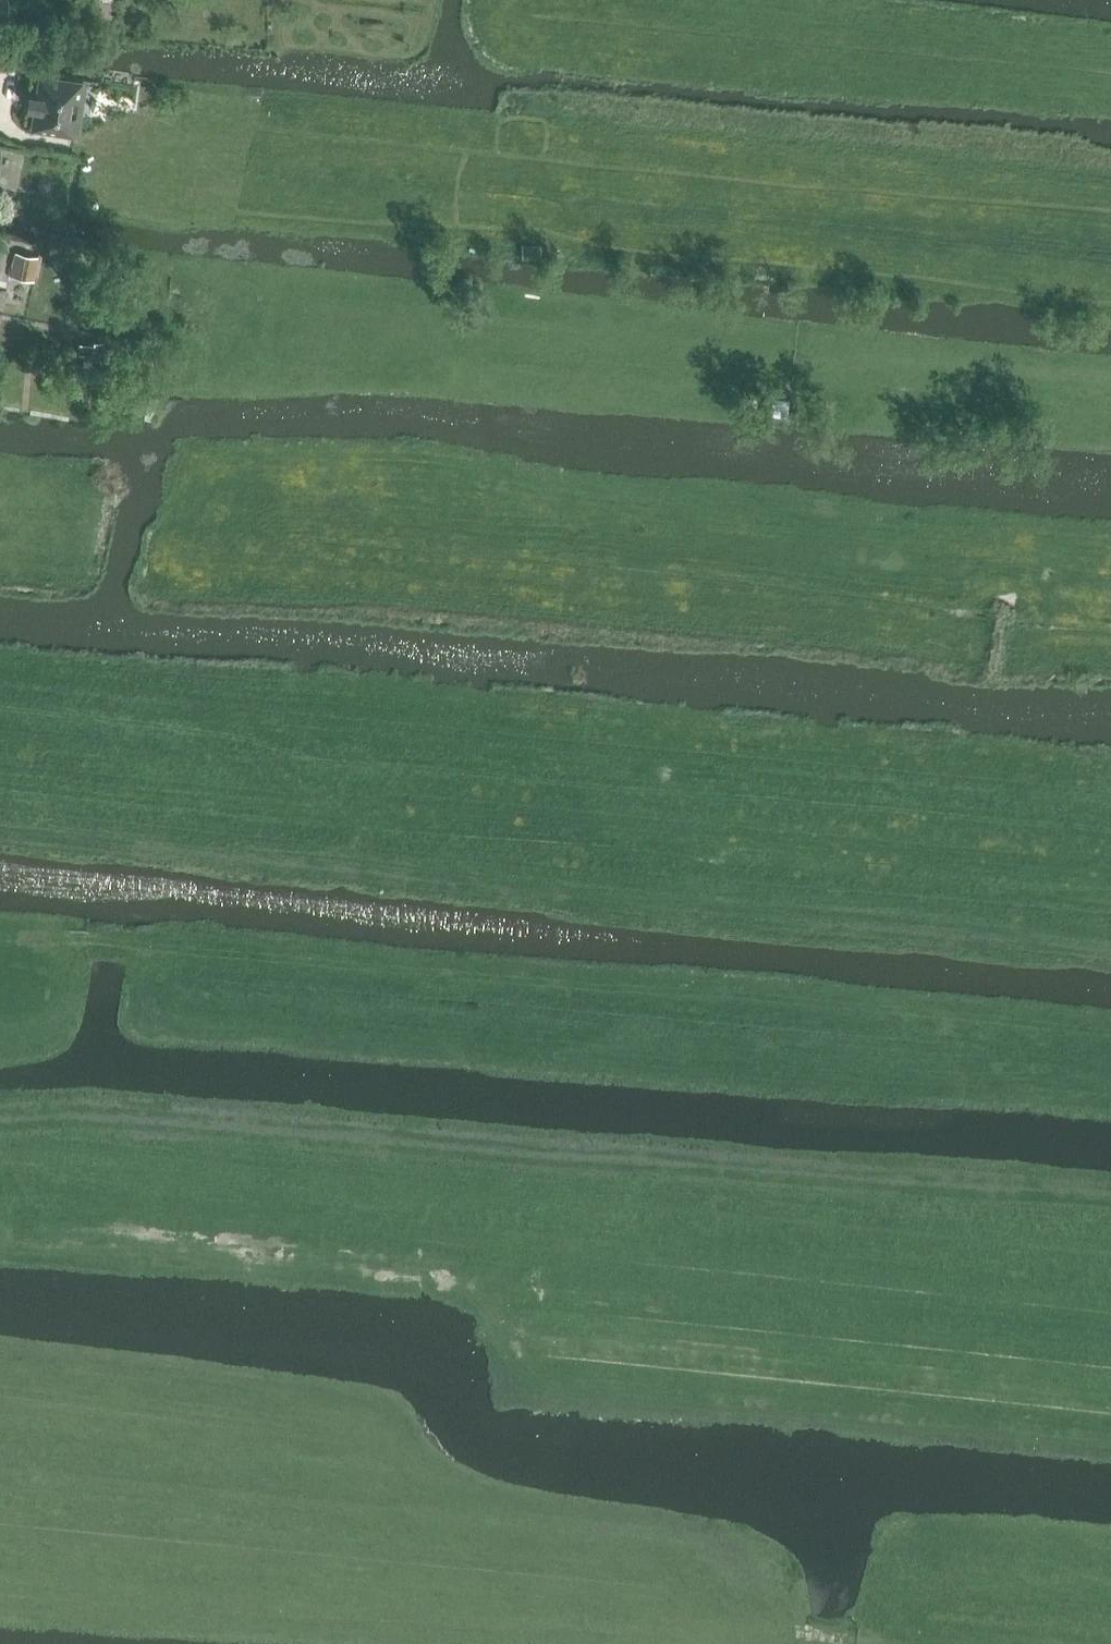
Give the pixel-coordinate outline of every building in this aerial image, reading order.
[(6,17),(9,0),(0,0),(0,16),(6,17)] [(84,81),(84,80),(39,73),(36,94),(31,93),(29,106),(35,107),(32,126),(76,133),(76,131),(80,132),(88,82),(84,81)] [(34,281),(38,257),(16,253),(12,277),(34,281)] [(105,370),(104,341),(92,341),(92,343),(80,343),(79,354),(84,354),(84,371),(105,370)] [(771,415),(789,418),(792,400),(774,397),(771,415)]
